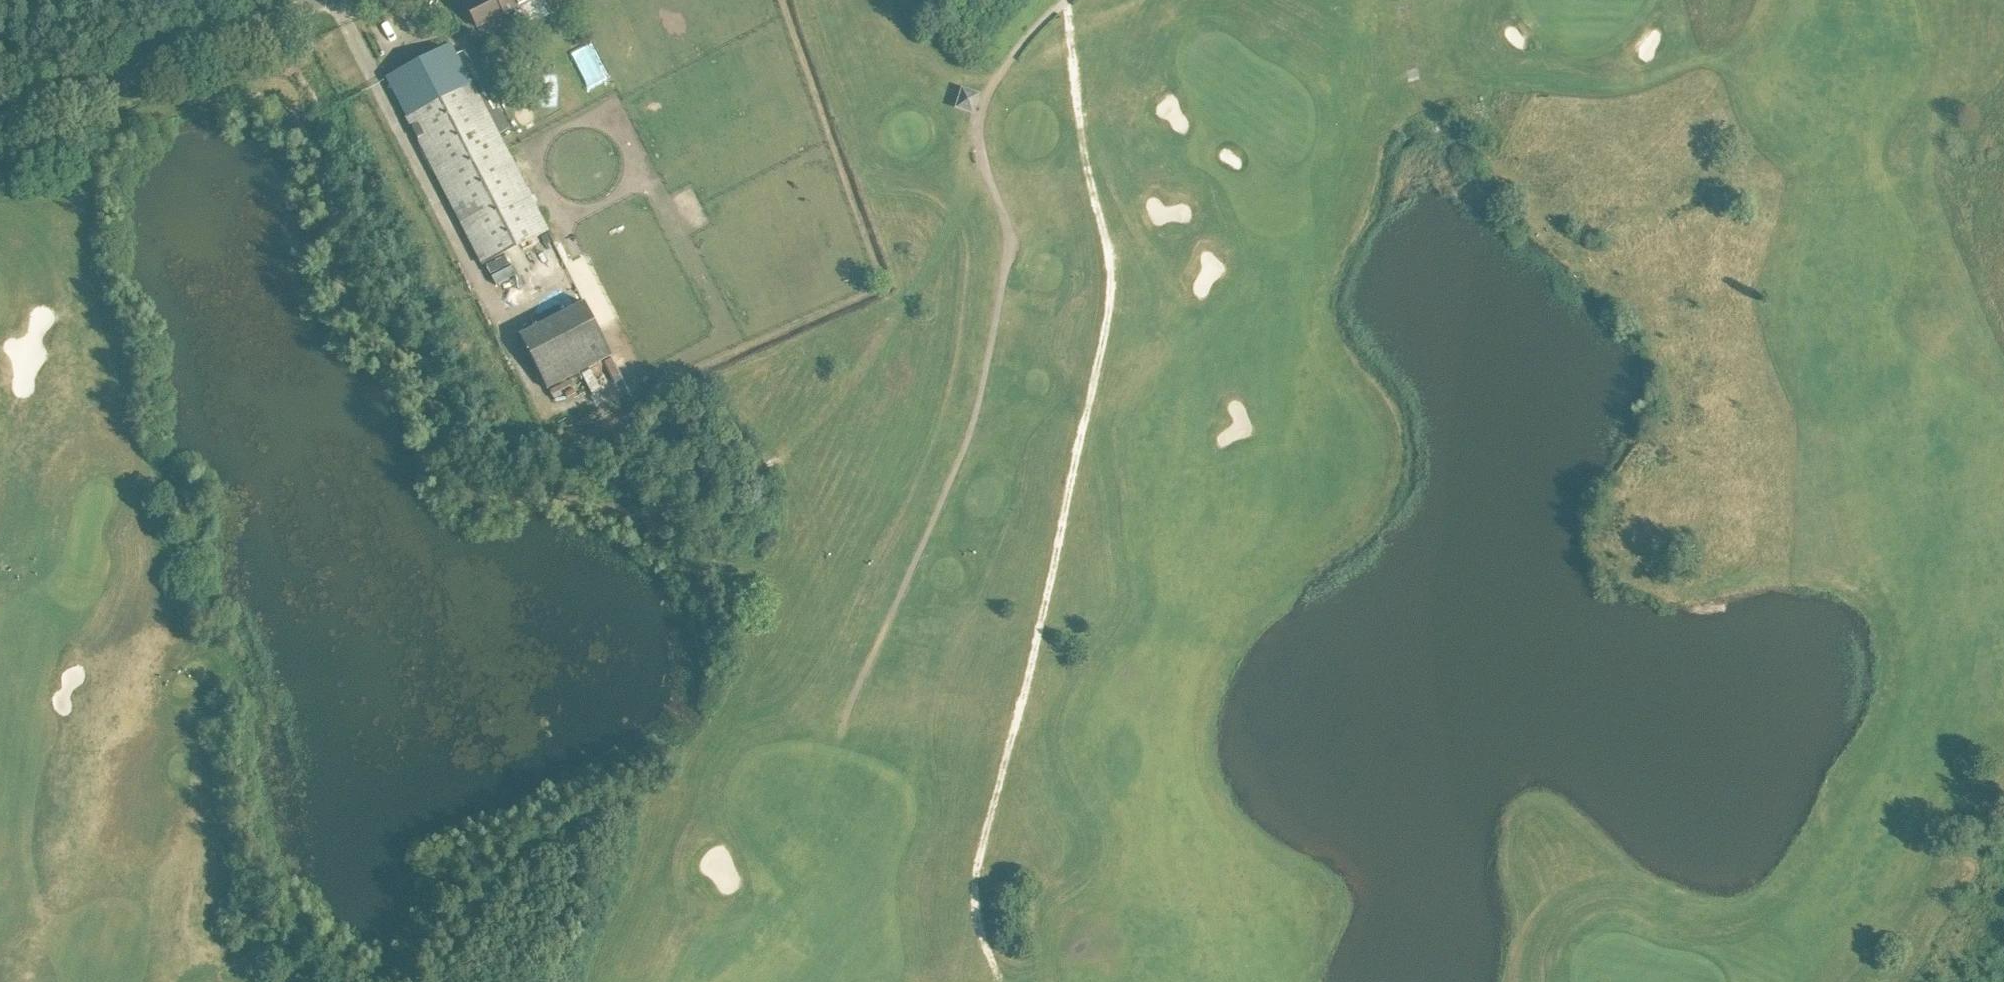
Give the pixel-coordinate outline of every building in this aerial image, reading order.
[(473,20),(477,27),(491,19),(489,15),(502,8),(505,14),(515,9),(516,12),(524,15),(544,5),(545,0),(467,0),(464,2),(473,20)] [(386,77),(395,95),(484,264),(520,245),(531,266),(557,251),(546,232),(549,230),(464,69),(473,64),(465,49),(456,54),(451,44),(386,77)] [(982,94),(962,88),(957,108),(976,114),(982,94)] [(611,356),(583,301),(517,335),(546,390),(611,356)]
